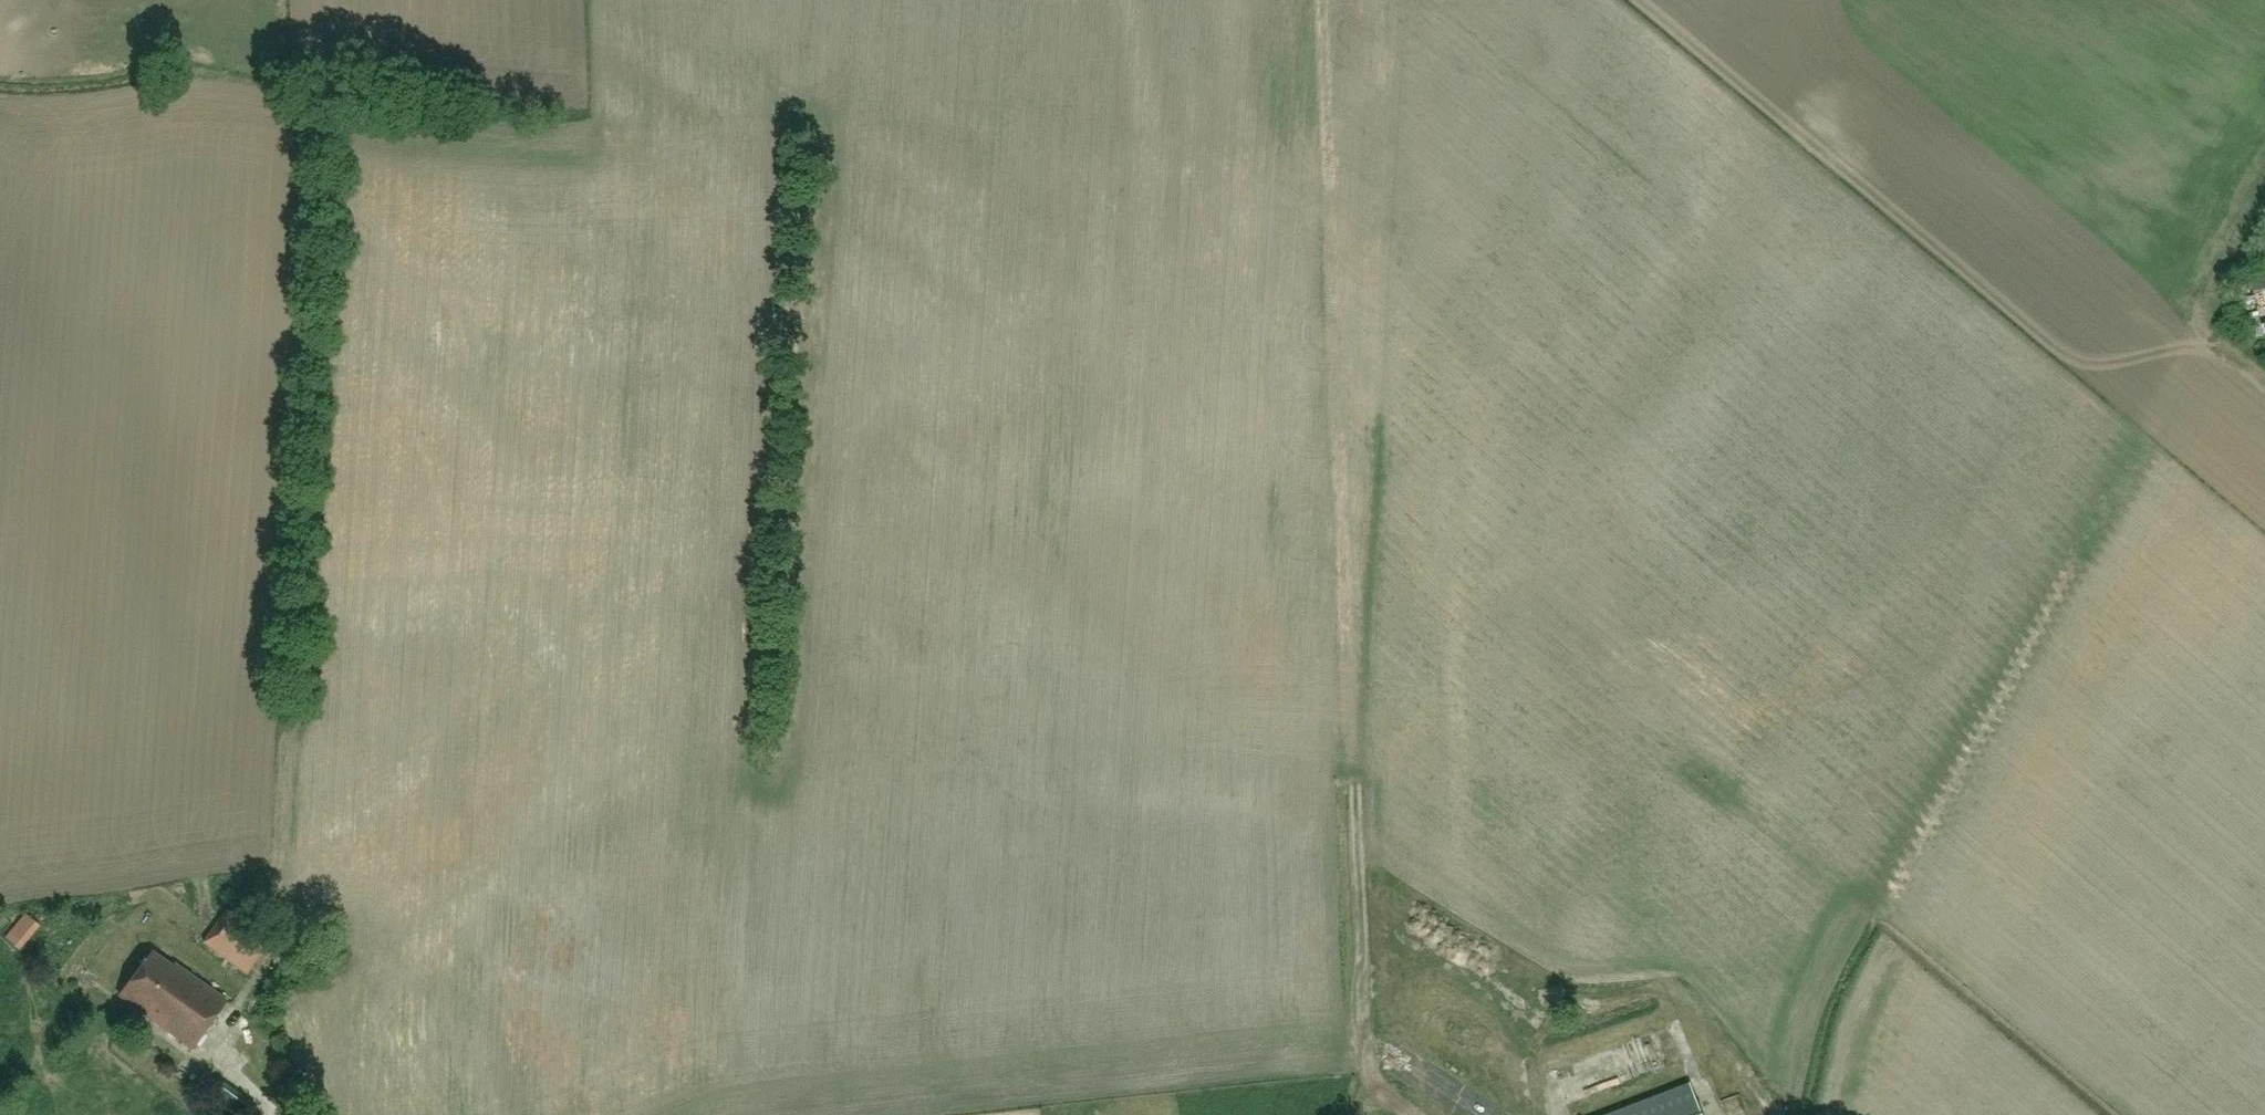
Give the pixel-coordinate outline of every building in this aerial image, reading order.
[(227,910),(203,942),(246,974),(270,941),(227,910)] [(120,996),(157,1022),(193,1049),(228,1001),(175,963),(173,966),(152,951),(120,996)] [(266,975),(282,964),(275,953),(259,964),(266,975)] [(1691,1082),(1605,1114),(1703,1114),(1691,1082)] [(1728,1106),(1732,1114),(1753,1114),(1745,1097),(1728,1106)] [(232,1114),(233,1114),(247,1114),(254,1105),(243,1098),(232,1114)]
